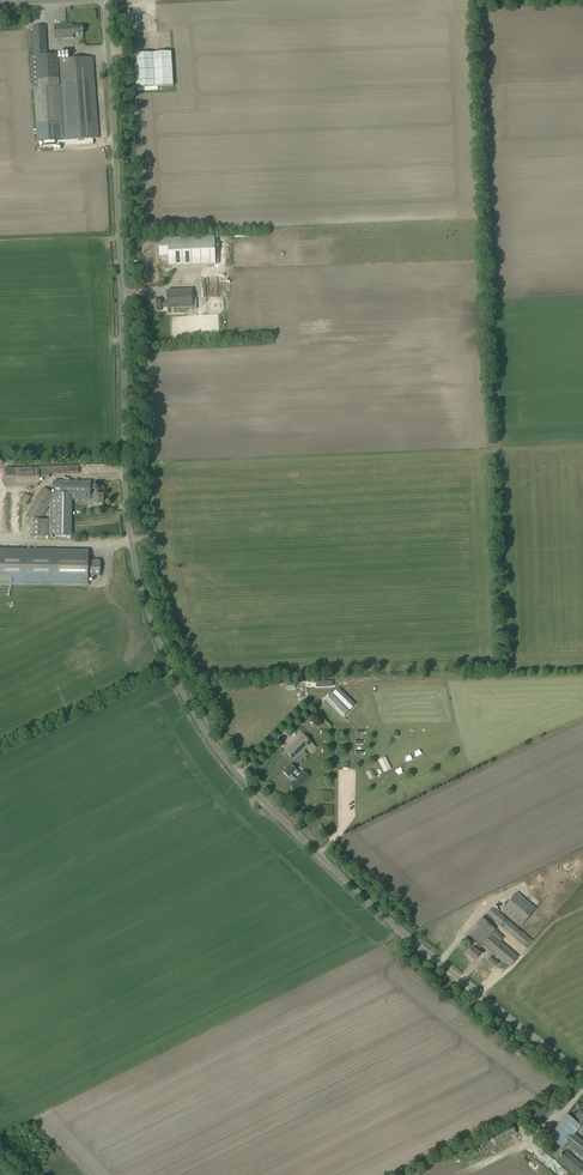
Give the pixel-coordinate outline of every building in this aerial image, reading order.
[(66,38),(66,42),(74,42),(73,35),(83,34),(83,27),(73,27),(73,24),(54,25),(55,39),(66,38)] [(99,138),(93,57),(58,60),(58,54),(47,55),(45,26),(33,26),(34,55),(28,55),(29,75),(33,89),(36,125),(59,123),(61,141),(99,138)] [(134,54),(137,88),(173,86),(171,52),(134,54)] [(159,238),(159,257),(168,256),(169,266),(215,264),(214,236),(159,238)] [(160,301),(152,302),(152,312),(158,312),(161,311),(168,311),(168,308),(193,307),(192,290),(173,290),(167,291),(167,302),(160,302),(160,301)] [(5,467),(6,486),(38,485),(38,483),(40,483),(40,478),(50,478),(49,474),(79,474),(78,465),(5,467)] [(55,482),(55,492),(62,492),(62,483),(63,483),(63,490),(68,490),(68,482),(55,482)] [(77,494),(77,500),(90,500),(90,499),(93,499),(93,503),(97,503),(103,503),(103,494),(94,494),(94,495),(90,495),(90,482),(85,482),(85,494),(77,494)] [(43,487),(27,515),(33,518),(38,521),(54,493),(52,492),(43,487)] [(50,538),(70,538),(71,494),(54,495),(50,506),(50,538)] [(48,538),(47,521),(33,522),(33,538),(48,538)] [(88,586),(88,576),(88,560),(88,549),(0,548),(0,585),(88,586)] [(88,576),(100,576),(100,560),(88,560),(88,576)] [(332,694),(326,700),(343,717),(349,711),(332,694)] [(286,752),(293,760),(294,760),(307,747),(311,751),(315,747),(311,743),(311,742),(303,735),(286,752)] [(281,745),(286,750),(290,745),(286,740),(281,745)] [(294,781),(290,785),(295,789),(308,776),(303,771),(297,778),(292,773),(296,770),(294,768),(298,764),(295,760),(291,764),(290,764),(283,771),(288,777),(289,776),(294,781)] [(502,908),(521,925),(536,908),(517,891),(502,908)] [(486,914),(526,948),(532,940),(493,907),(486,914)] [(470,932),(466,936),(476,945),(473,948),(472,947),(467,954),(474,960),(480,953),(477,951),(483,944),(510,967),(518,956),(500,941),(504,937),(501,935),(502,934),(498,931),(481,917),(469,931),(470,932)] [(491,956),(488,960),(495,966),(499,963),(491,956)] [(546,1107),(534,1114),(537,1120),(549,1113),(546,1107)] [(563,1148),(566,1144),(582,1158),(582,1140),(575,1134),(582,1123),(582,1113),(580,1110),(575,1116),(579,1119),(577,1122),(567,1114),(549,1137),(563,1148)] [(488,1136),(493,1146),(512,1136),(508,1126),(488,1136)] [(578,1174),(582,1174),(582,1165),(566,1151),(559,1159),(578,1174)]
